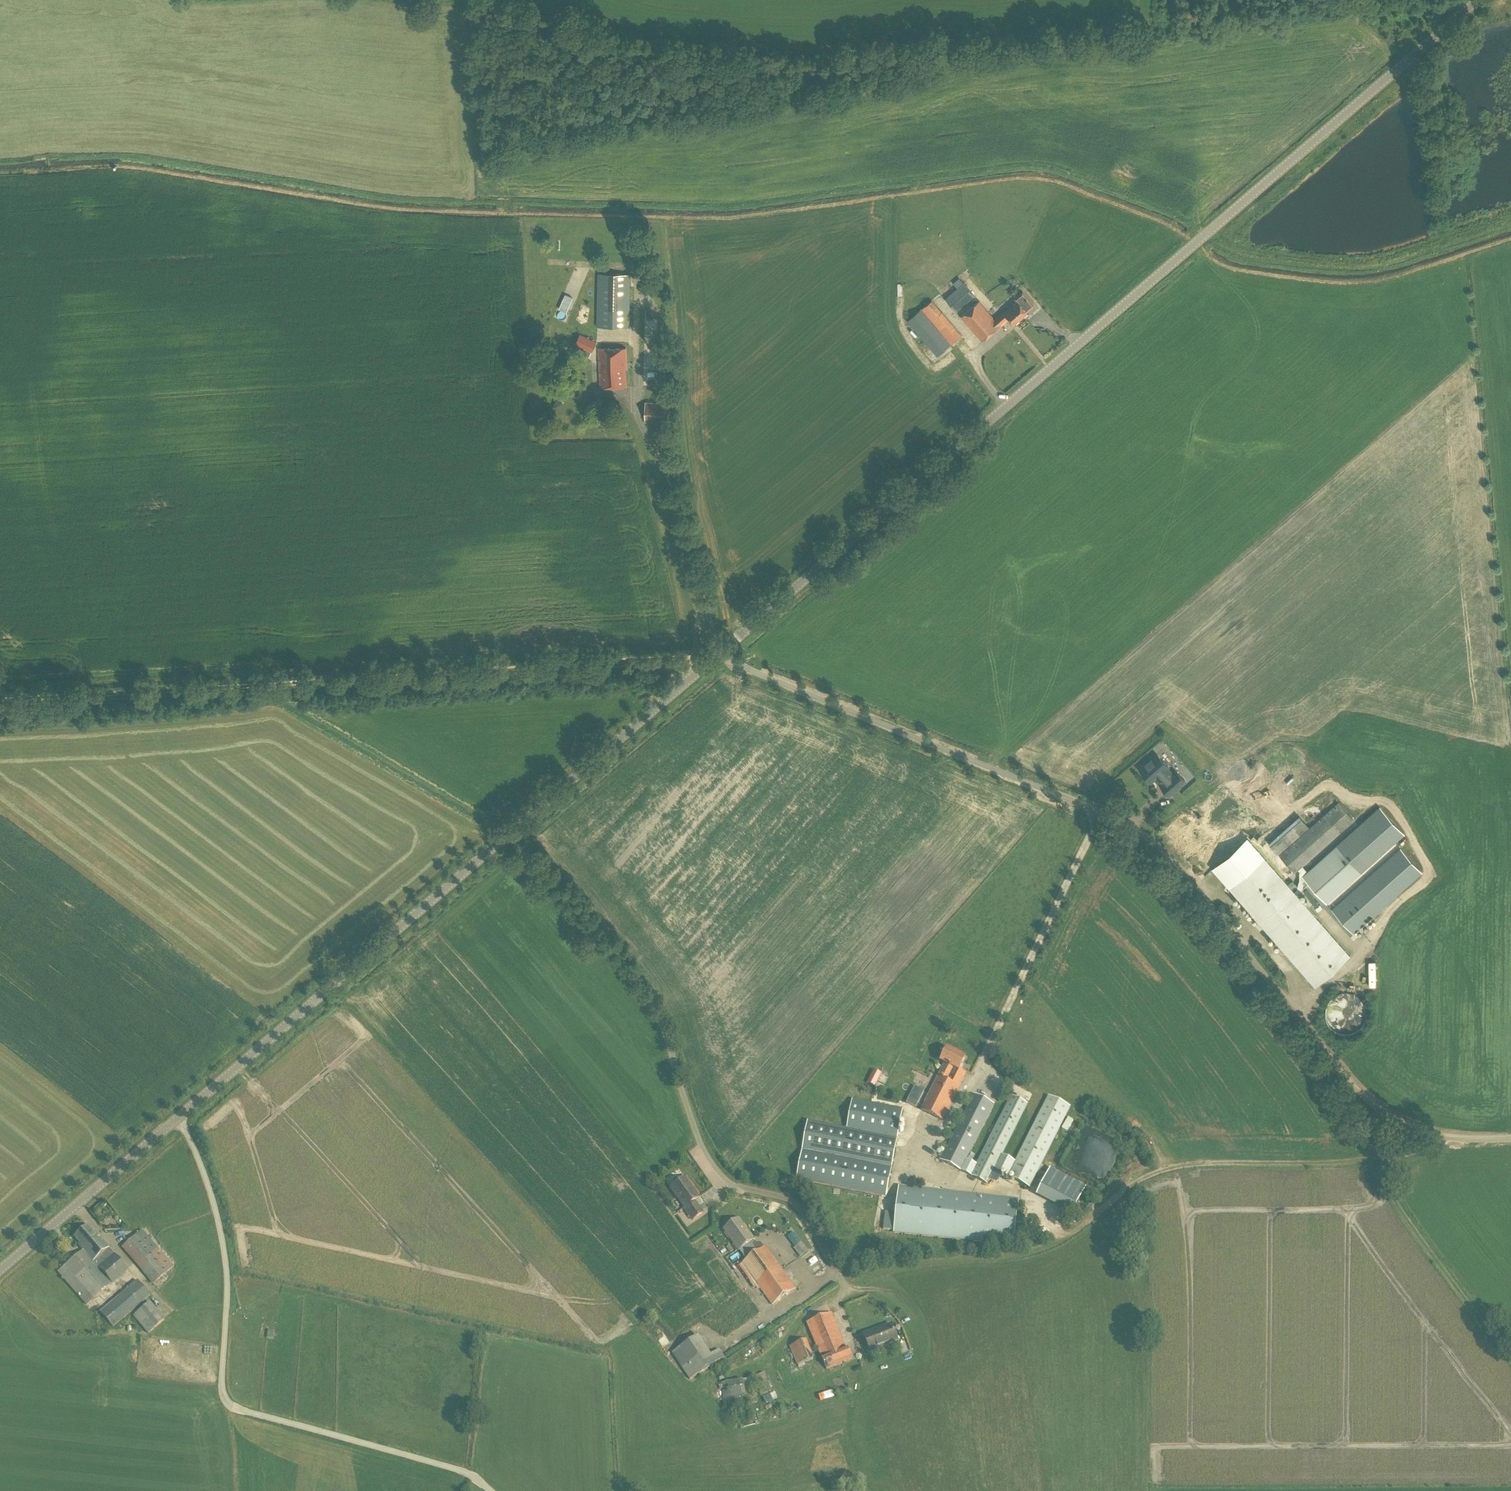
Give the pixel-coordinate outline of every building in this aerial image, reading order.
[(630,327),(630,316),(631,274),(598,273),(597,316),(596,326),(630,327)] [(956,311),(975,295),(963,282),(945,298),(956,311)] [(1001,324),(1009,317),(1015,323),(1028,312),(1027,311),(1034,305),(1023,291),(1015,297),(1018,301),(1005,312),(1004,310),(995,318),(980,300),(961,316),(960,316),(981,341),(1001,324)] [(937,356),(962,335),(936,304),(932,299),(907,320),(937,356)] [(589,357),(597,341),(580,334),(575,343),(585,348),(582,354),(589,357)] [(600,387),(627,386),(626,363),(627,363),(626,348),(599,348),(599,363),(600,387)] [(673,423),(674,403),(645,401),(645,421),(673,423)] [(1157,753),(1140,768),(1152,781),(1158,776),(1163,782),(1160,784),(1170,795),(1189,778),(1180,767),(1173,773),(1168,767),(1169,766),(1157,753)] [(1295,873),(1355,820),(1338,802),(1279,855),(1295,873)] [(1327,904),(1362,873),(1404,834),(1380,806),(1337,845),(1302,876),(1327,904)] [(1309,826),(1300,815),(1268,843),(1278,854),(1309,826)] [(1210,823),(1213,827),(1220,822),(1217,817),(1210,823)] [(1212,869),(1229,887),(1318,986),(1353,955),(1263,856),(1246,837),(1212,869)] [(1354,934),(1422,872),(1400,847),(1331,909),(1354,934)] [(1367,1016),(1367,1015),(1366,1011),(1365,1007),(1363,1004),(1360,1000),(1357,998),(1354,996),(1349,994),(1345,994),(1340,995),(1337,996),(1333,998),(1330,1001),(1328,1004),(1326,1008),(1325,1012),(1325,1016),(1325,1019),(1326,1022),(1328,1027),(1330,1029),(1334,1032),(1338,1034),(1341,1036),(1345,1036),(1348,1036),(1350,1036),(1354,1035),(1357,1033),(1360,1030),(1363,1027),(1365,1024),(1366,1020),(1367,1016)] [(966,1058),(948,1049),(945,1054),(943,1053),(941,1053),(940,1054),(938,1058),(938,1060),(939,1061),(944,1063),(921,1110),(943,1121),(967,1073),(960,1070),(966,1058)] [(877,1071),(871,1084),(874,1086),(881,1073),(877,1071)] [(977,1165),(966,1160),(994,1105),(974,1094),(941,1160),(987,1184),(995,1169),(1030,1187),(1070,1107),(1049,1096),(1016,1162),(1002,1155),(1028,1104),(1012,1096),(977,1165)] [(886,1197),(903,1109),(852,1099),(847,1128),(807,1121),(796,1179),(886,1197)] [(693,1221),(705,1213),(696,1200),(700,1198),(686,1178),(671,1188),(684,1207),(683,1208),(693,1221)] [(1013,1245),(1018,1199),(899,1187),(894,1232),(1013,1245)] [(1052,1226),(1055,1220),(1034,1209),(1031,1214),(1052,1226)] [(756,1246),(752,1242),(755,1240),(739,1218),(724,1229),(740,1251),(742,1249),(749,1258),(742,1263),(751,1275),(758,1285),(772,1306),(796,1288),(766,1246),(764,1247),(761,1243),(756,1246)] [(98,1238),(87,1225),(74,1237),(79,1242),(78,1243),(83,1249),(57,1272),(86,1306),(112,1283),(113,1284),(129,1270),(114,1253),(109,1248),(99,1236),(98,1238)] [(153,1284),(174,1266),(142,1230),(122,1247),(153,1284)] [(113,1327),(151,1295),(138,1280),(100,1312),(113,1327)] [(148,1334),(165,1319),(150,1302),(133,1316),(148,1334)] [(846,1348),(832,1313),(807,1323),(826,1370),(853,1359),(848,1347),(846,1348)] [(898,1340),(892,1324),(880,1329),(879,1328),(865,1334),(871,1351),(898,1340)] [(668,1336),(665,1330),(659,1333),(661,1339),(668,1336)] [(711,1354),(699,1335),(672,1352),(690,1380),(725,1357),(720,1349),(711,1354)] [(907,1353),(914,1350),(909,1338),(902,1341),(907,1353)] [(798,1365),(816,1358),(809,1339),(790,1346),(798,1365)] [(761,1397),(772,1393),(772,1390),(765,1372),(753,1377),(761,1397)] [(758,1402),(753,1378),(743,1380),(743,1379),(719,1384),(725,1410),(740,1407),(740,1406),(749,1404),(758,1402)] [(775,1393),(763,1398),(766,1404),(778,1399),(775,1393)] [(789,1412),(788,1406),(780,1407),(781,1415),(782,1419),(793,1417),(792,1411),(789,1412)] [(740,1429),(760,1423),(757,1412),(738,1417),(740,1429)]
